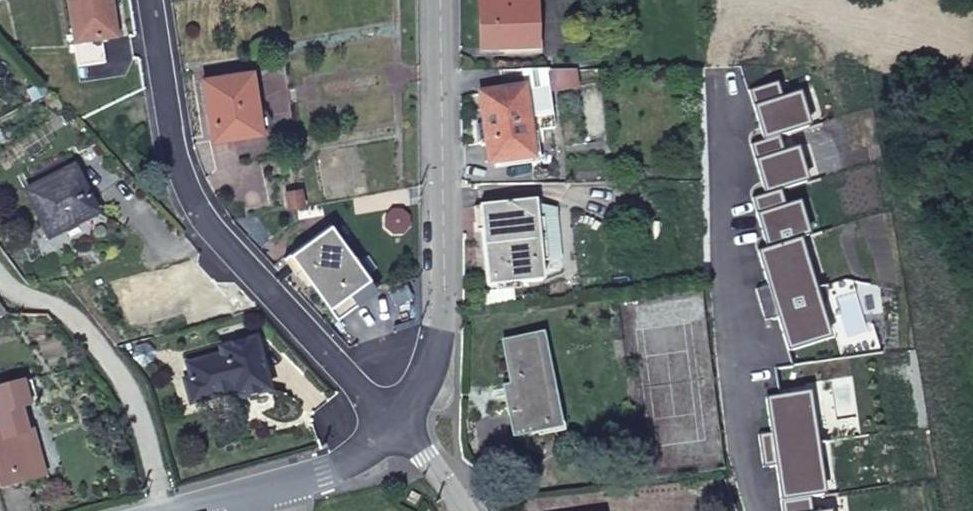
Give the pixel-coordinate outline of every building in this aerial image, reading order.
[(73,44),(98,41),(115,38),(110,0),(67,0),(73,44)] [(480,50),(536,50),(535,0),(479,0),(480,50)] [(98,41),(73,44),(77,67),(102,64),(98,41)] [(520,70),(522,89),(529,133),(554,129),(546,70),(520,70)] [(213,114),(217,139),(262,132),(253,72),(204,80),(209,115),(213,114)] [(522,89),(480,95),(490,164),(532,158),(529,133),(522,89)] [(49,239),(69,229),(97,215),(73,169),(26,192),(46,235),(49,239)] [(535,202),(480,208),(489,292),(543,280),(535,202)] [(302,271),(338,319),(377,290),(331,225),(285,259),(296,274),(302,271)] [(541,338),(505,345),(516,402),(510,404),(516,436),(559,428),(541,338)] [(192,379),(185,381),(191,405),(242,392),(244,398),(269,391),(255,339),(220,349),(221,355),(189,364),(192,379)] [(28,385),(24,386),(30,409),(35,408),(28,385)] [(38,479),(26,434),(20,412),(30,409),(24,386),(0,393),(0,489),(38,479)] [(33,432),(26,434),(38,479),(46,477),(33,432)]
